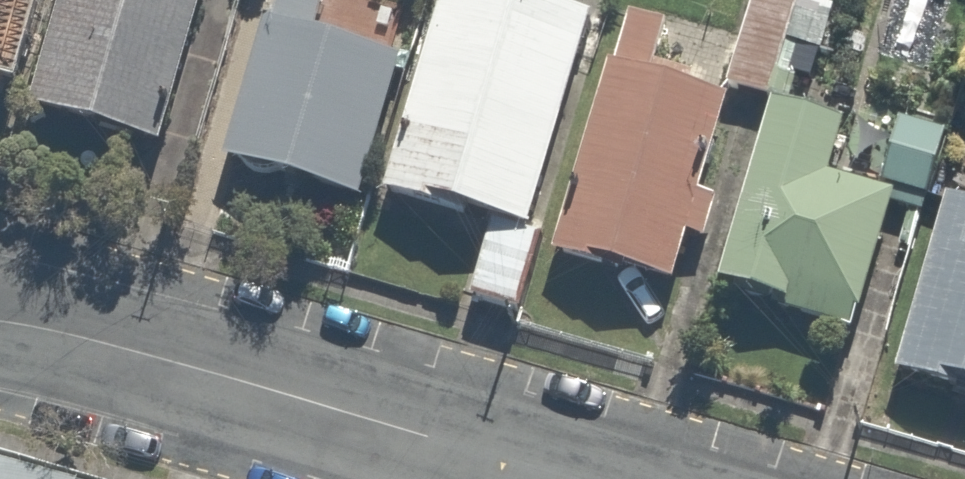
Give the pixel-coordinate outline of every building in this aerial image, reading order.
[(31,101),(60,0),(0,0),(0,92),(31,101)] [(31,101),(25,122),(181,167),(229,0),(60,0),(31,101)] [(231,176),(374,213),(408,86),(326,65),(343,0),(278,0),(231,176)] [(515,0),(458,0),(401,206),(501,234),(482,301),(524,313),(605,25),(515,0)] [(731,86),(784,100),(809,0),(753,0),(731,86)] [(670,28),(627,16),(555,274),(687,311),(703,251),(717,255),(731,204),(718,200),(744,105),(655,81),(670,28)] [(860,137),(776,112),(713,324),(854,366),(900,210),(843,193),(860,137)] [(939,142),(900,129),(882,186),(920,199),(939,142)] [(943,200),(894,379),(964,399),(964,206),(943,200)] [(0,470),(0,478),(36,478),(0,470)]
